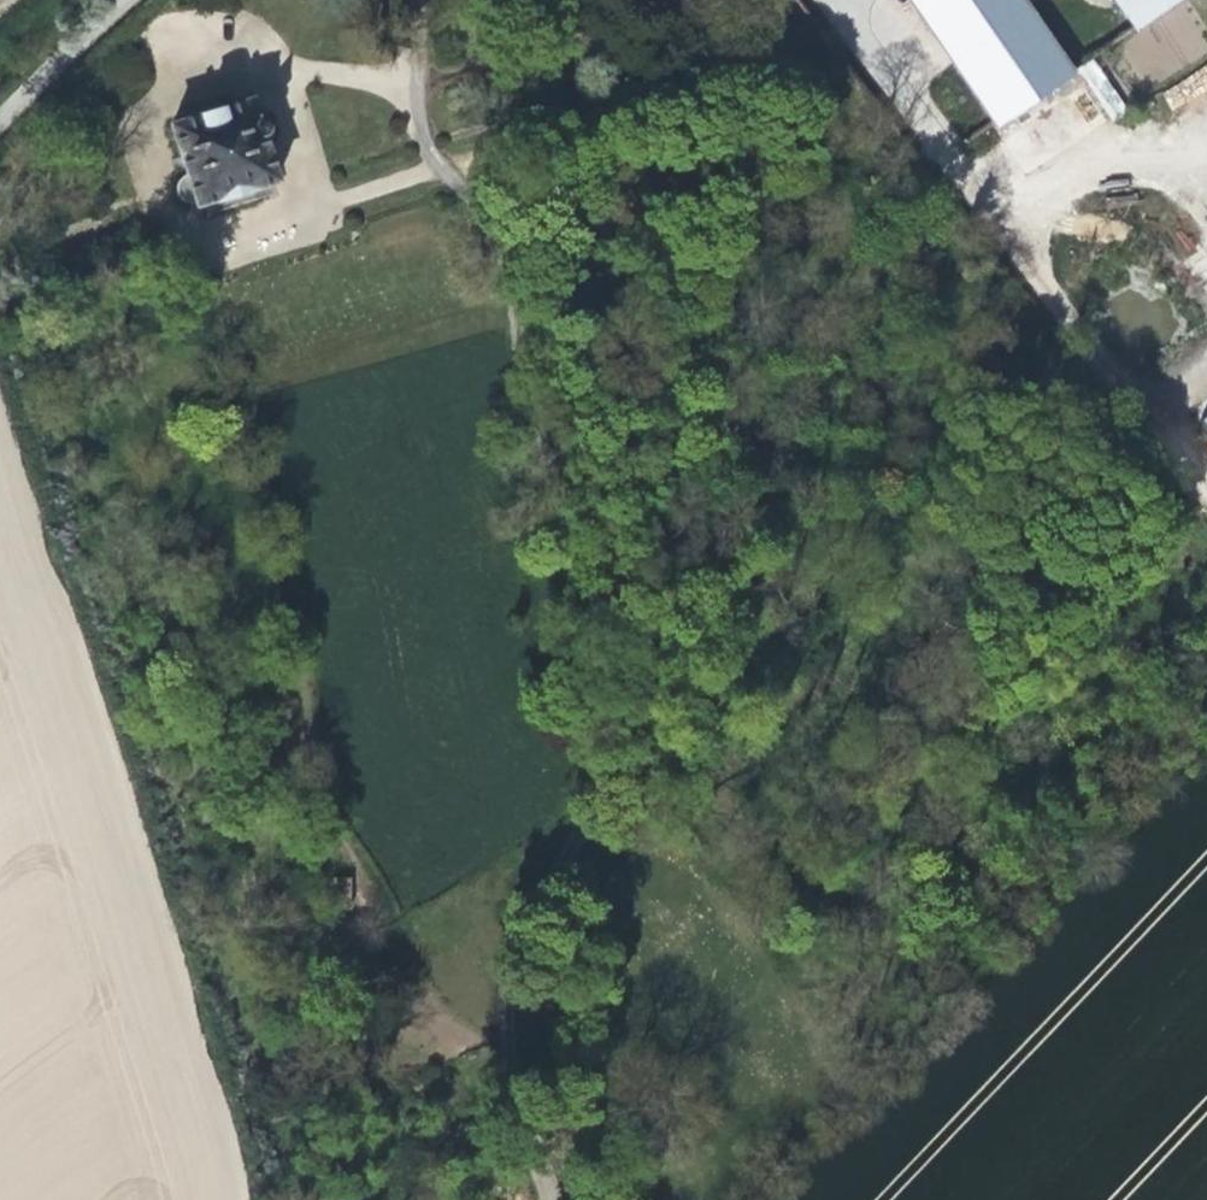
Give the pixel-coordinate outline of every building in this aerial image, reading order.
[(1072,75),(1021,0),(911,0),(996,127),(1072,75)] [(1131,34),(1181,0),(1107,0),(1131,34)] [(1092,58),(1075,69),(1111,120),(1127,109),(1092,58)] [(264,130),(259,130),(252,108),(171,134),(186,182),(177,190),(175,197),(179,207),(183,211),(200,212),(278,187),(263,144),(267,142),(268,139),(268,135),(267,132),(264,130)] [(1198,400),(1206,410),(1206,392),(1198,400)]
